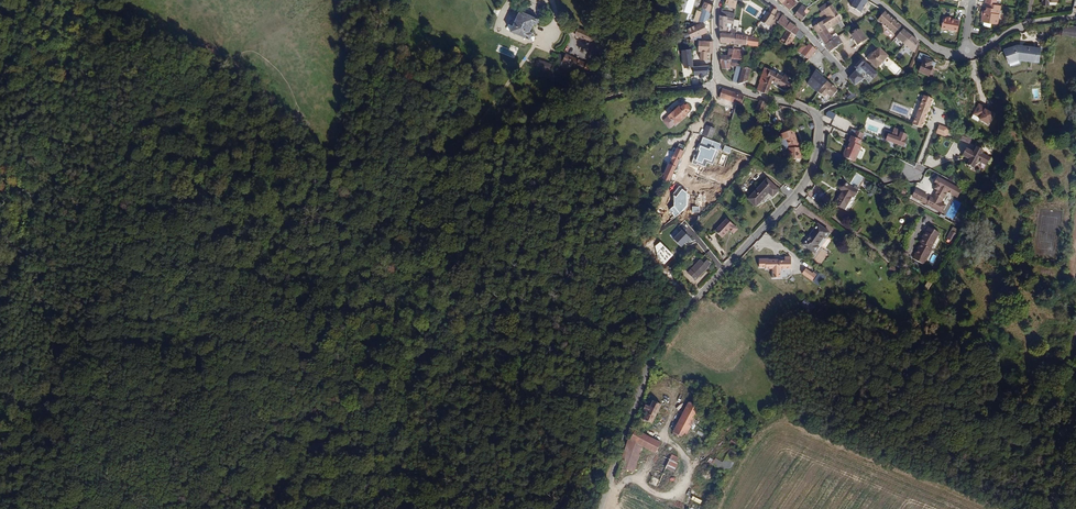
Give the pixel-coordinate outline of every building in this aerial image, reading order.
[(537,18),(540,11),(538,10),(540,3),(543,4),(545,0),(524,0),(519,9),(537,18)] [(695,0),(688,0),(684,12),(691,14),(695,0)] [(706,0),(705,0),(702,6),(710,10),(713,3),(706,0)] [(726,4),(730,5),(733,7),(733,9),(735,10),(736,5),(738,0),(727,0),(726,4)] [(795,0),(786,0),(782,4),(789,11),(798,4),(794,1),(795,0)] [(867,1),(865,0),(855,0),(850,7),(860,13),(867,1)] [(1042,0),(1038,0),(1032,0),(1032,9),(1041,9),(1041,2),(1042,2),(1042,0)] [(998,25),(1001,6),(996,5),(987,3),(986,11),(984,11),(983,16),(982,15),(981,22),(998,25)] [(822,12),(828,8),(826,4),(819,9),(822,12)] [(804,13),(807,9),(802,5),(794,15),(802,21),(806,15),(804,13)] [(842,22),(832,5),(828,8),(822,12),(818,15),(820,17),(825,14),(828,18),(814,28),(817,34),(825,29),(826,31),(827,30),(832,27),(834,26),(842,22)] [(696,23),(703,21),(708,19),(711,10),(710,10),(702,6),(696,23)] [(607,25),(610,17),(585,7),(582,14),(600,22),(602,18),(606,19),(604,24),(607,25)] [(776,11),(770,7),(761,21),(768,26),(769,24),(771,25),(775,28),(777,24),(782,16),(778,13),(775,18),(773,16),(776,11)] [(953,20),(953,16),(954,12),(944,10),(941,26),(951,28),(953,20)] [(886,11),(878,20),(894,35),(902,26),(886,11)] [(720,16),(720,31),(727,31),(727,24),(733,24),(734,19),(721,16),(720,16)] [(800,40),(804,35),(799,30),(788,22),(786,21),(787,19),(782,16),(777,24),(787,30),(795,36),(800,40)] [(696,23),(700,34),(707,31),(703,21),(696,23)] [(837,31),(844,27),(842,22),(834,26),(837,31)] [(1067,29),(1063,28),(1062,35),(1075,37),(1075,31),(1067,29)] [(817,34),(825,45),(837,37),(836,34),(831,37),(828,32),(827,30),(826,31),(825,29),(817,34)] [(859,29),(850,34),(857,45),(866,40),(859,29)] [(781,41),(789,47),(795,36),(787,30),(781,41)] [(914,54),(918,44),(903,31),(896,38),(914,54)] [(569,41),(596,53),(599,46),(573,34),(569,41)] [(726,43),(735,45),(736,35),(731,35),(720,34),(720,42),(726,43)] [(735,45),(746,46),(746,45),(757,47),(758,39),(752,38),(736,35),(735,45)] [(825,45),(830,52),(842,43),(838,36),(837,37),(825,45)] [(801,53),(809,60),(816,50),(808,44),(801,53)] [(1023,47),(1019,47),(1017,47),(1004,51),(1008,63),(1019,60),(1038,62),(1040,50),(1023,47)] [(691,67),(694,67),(691,48),(680,49),(684,77),(692,76),(691,67)] [(888,57),(879,48),(875,53),(875,52),(871,56),(872,56),(867,61),(876,69),(888,57)] [(731,62),(740,64),(744,51),(740,51),(738,56),(732,55),(731,62)] [(577,68),(580,59),(566,53),(562,62),(577,68)] [(721,64),(728,65),(729,65),(729,62),(731,62),(732,55),(730,54),(730,56),(721,56),(720,64),(721,64)] [(933,61),(925,58),(919,72),(928,76),(933,67),(931,66),(933,61)] [(536,67),(543,69),(545,61),(538,59),(536,67)] [(863,61),(861,60),(854,67),(857,69),(848,79),(850,82),(854,86),(864,79),(860,75),(864,71),(867,74),(867,75),(868,76),(868,75),(871,78),(872,79),(877,74),(863,61)] [(894,61),(888,67),(896,77),(903,71),(894,61)] [(738,84),(743,83),(748,82),(750,69),(743,66),(742,67),(741,73),(738,84)] [(761,92),(768,94),(770,86),(772,82),(778,85),(791,92),(796,87),(787,82),(790,77),(785,74),(783,77),(765,68),(759,82),(760,82),(764,84),(761,92)] [(691,82),(704,82),(704,74),(709,74),(709,69),(694,69),(694,76),(691,76),(691,82)] [(817,70),(807,82),(828,102),(839,90),(817,70)] [(742,106),(745,98),(720,88),(717,95),(717,97),(729,101),(742,106)] [(854,92),(847,95),(849,100),(856,97),(854,92)] [(914,118),(912,125),(922,128),(932,99),(924,96),(915,119),(914,118)] [(677,110),(682,116),(691,109),(690,108),(693,106),(693,105),(694,104),(692,101),(691,102),(690,101),(686,103),(685,103),(684,104),(683,103),(680,106),(677,110)] [(764,110),(766,102),(759,101),(757,109),(764,110)] [(989,126),(996,113),(979,104),(972,117),(989,126)] [(704,126),(711,130),(715,122),(707,118),(704,126)] [(795,121),(782,126),(784,132),(787,131),(790,140),(789,150),(802,151),(803,140),(803,133),(800,133),(795,121)] [(939,126),(936,134),(942,136),(945,128),(939,126)] [(893,134),(888,132),(886,141),(906,146),(909,133),(894,129),(893,134)] [(841,152),(854,159),(860,147),(857,146),(860,141),(850,136),(847,141),(848,142),(846,146),(845,149),(843,149),(841,152)] [(674,174),(686,146),(680,143),(665,177),(671,180),(674,174)] [(967,152),(964,160),(970,162),(971,165),(970,168),(975,170),(976,169),(979,168),(981,166),(983,164),(990,166),(993,159),(983,155),(983,154),(981,152),(980,150),(978,149),(976,153),(973,154),(967,152)] [(853,161),(854,159),(841,152),(841,153),(841,155),(852,162),(853,161)] [(780,182),(767,171),(748,193),(756,199),(769,185),(774,189),(780,182)] [(865,178),(856,173),(850,184),(855,187),(854,189),(844,183),(842,183),(840,185),(839,187),(840,189),(842,191),(835,204),(849,212),(862,191),(858,189),(865,178)] [(683,191),(690,185),(681,179),(676,185),(683,191)] [(961,191),(941,180),(937,187),(939,188),(938,191),(941,193),(936,201),(934,200),(933,201),(930,200),(931,198),(919,192),(916,199),(945,215),(949,208),(945,206),(951,194),(958,197),(961,191)] [(667,189),(659,207),(661,208),(664,204),(668,205),(675,192),(667,189)] [(678,210),(683,206),(689,200),(686,196),(680,202),(681,203),(676,207),(678,210)] [(727,218),(714,231),(722,238),(730,230),(734,234),(739,229),(727,218)] [(674,239),(682,247),(686,243),(689,246),(695,239),(692,236),(696,232),(684,221),(679,227),(682,230),(674,239)] [(804,245),(807,247),(814,252),(819,247),(817,246),(823,237),(825,238),(829,232),(818,224),(803,244),(804,245)] [(678,227),(670,236),(673,239),(682,230),(678,227)] [(940,233),(930,227),(927,232),(926,232),(920,243),(921,243),(919,247),(918,247),(917,249),(918,250),(915,254),(916,254),(913,259),(924,265),(932,249),(931,248),(940,233)] [(952,244),(958,232),(959,231),(953,227),(947,238),(948,239),(946,241),(952,244)] [(960,233),(958,232),(952,244),(953,245),(960,233)] [(694,262),(701,269),(711,259),(703,252),(694,262)] [(759,269),(772,269),(772,279),(782,279),(782,269),(792,269),(792,258),(759,258),(759,269)] [(897,275),(900,271),(891,265),(889,269),(897,275)] [(806,268),(802,274),(813,281),(817,275),(806,268)] [(801,304),(811,312),(814,307),(804,299),(801,304)] [(694,394),(697,389),(690,387),(683,400),(689,402),(691,403),(694,394)] [(699,396),(694,394),(691,403),(695,405),(699,396)] [(661,405),(653,401),(650,407),(646,405),(643,410),(647,412),(644,420),(652,424),(661,405)] [(691,403),(689,402),(673,432),(685,438),(700,408),(695,405),(691,403)] [(726,409),(715,405),(713,409),(724,414),(726,409)] [(628,438),(619,468),(634,472),(642,446),(655,453),(661,443),(637,430),(636,430),(630,439),(628,438)] [(665,451),(655,470),(663,474),(670,460),(677,463),(679,458),(665,451)] [(663,474),(655,470),(649,484),(657,488),(658,487),(665,491),(678,464),(677,463),(670,460),(663,474)]
